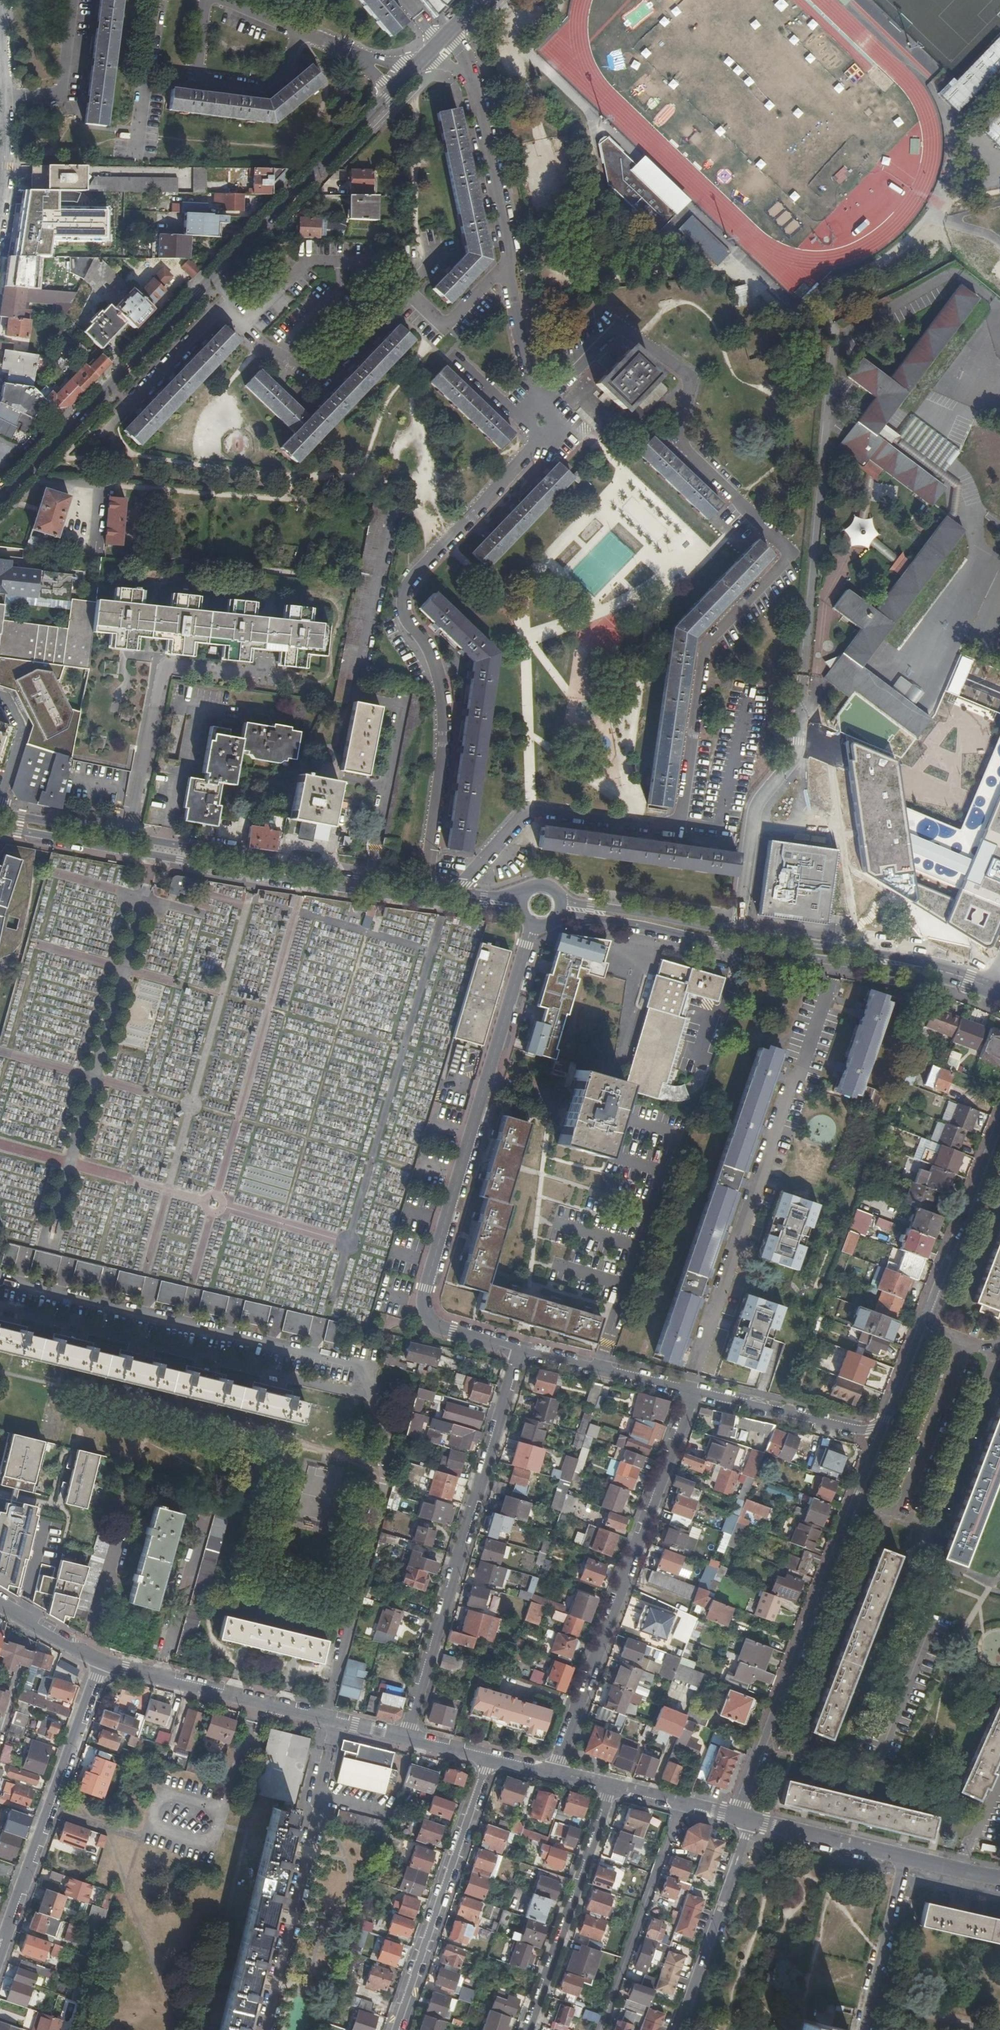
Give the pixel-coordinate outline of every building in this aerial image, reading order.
[(85,124),(105,127),(121,0),(101,0),(85,124)] [(372,15),(387,2),(386,0),(359,0),(372,15)] [(433,16),(449,0),(419,0),(433,16)] [(939,96),(956,112),(999,67),(999,33),(939,96)] [(322,83),(310,68),(267,102),(172,91),(169,111),(273,124),(322,83)] [(537,104),(533,108),(544,118),(547,114),(537,104)] [(458,110),(438,114),(466,255),(433,290),(447,304),(488,261),(458,110)] [(981,131),(999,149),(999,111),(981,131)] [(589,132),(598,141),(610,128),(601,119),(589,132)] [(610,128),(598,141),(625,167),(637,154),(610,128)] [(631,170),(677,214),(687,203),(642,159),(631,170)] [(82,167),(32,166),(31,191),(82,192),(82,167)] [(206,182),(206,169),(194,169),(193,194),(206,194),(206,182)] [(271,185),(286,170),(254,169),(253,190),(253,195),(272,195),(271,185)] [(678,215),(677,214),(631,170),(630,169),(625,175),(672,221),(678,215)] [(351,171),(351,196),(374,196),(375,171),(351,171)] [(124,193),(178,194),(178,180),(94,178),(87,192),(124,193)] [(243,195),(238,195),(224,194),(224,210),(242,211),(243,195)] [(349,220),(374,221),(374,196),(351,196),(349,196),(349,220)] [(35,208),(34,216),(61,217),(61,208),(59,208),(59,199),(38,198),(38,208),(35,208)] [(183,214),(206,215),(206,207),(181,206),(181,214),(183,214)] [(681,220),(708,247),(720,234),(693,208),(681,220)] [(183,236),(189,237),(217,238),(218,224),(227,224),(228,217),(212,217),(212,215),(206,215),(183,214),(183,236)] [(33,216),(22,216),(22,235),(42,235),(50,235),(50,217),(45,217),(33,216)] [(323,219),(319,219),(319,220),(299,219),(299,237),(318,238),(319,221),(323,221),(323,219)] [(708,247),(717,255),(728,243),(720,234),(708,247)] [(42,235),(22,235),(21,252),(41,252),(42,235)] [(158,260),(188,260),(189,237),(183,236),(159,235),(158,260)] [(728,243),(717,255),(743,281),(755,268),(728,243)] [(70,256),(70,244),(55,245),(56,256),(70,256)] [(127,285),(108,266),(100,259),(93,259),(83,282),(91,290),(102,278),(119,293),(127,285)] [(182,268),(193,278),(200,271),(188,260),(182,268)] [(138,296),(150,307),(165,292),(161,288),(172,277),(163,269),(138,296)] [(83,282),(77,294),(73,302),(71,305),(65,317),(74,325),(79,320),(93,291),(91,290),(83,282)] [(4,287),(0,316),(0,318),(9,319),(22,320),(24,301),(63,304),(63,301),(73,302),(77,294),(37,290),(24,289),(15,288),(4,287)] [(745,287),(733,290),(738,308),(750,304),(745,287)] [(869,460),(931,508),(937,499),(937,484),(875,437),(977,301),(959,287),(889,381),(861,360),(847,378),(875,399),(838,448),(863,467),(869,460)] [(126,323),(133,330),(153,310),(150,307),(138,296),(132,290),(113,310),(126,323)] [(83,333),(101,350),(126,323),(113,310),(109,306),(98,317),(96,315),(91,320),(93,322),(83,333)] [(22,320),(9,319),(6,336),(27,339),(30,321),(22,320)] [(398,327),(382,343),(379,346),(356,370),(353,374),(330,397),(326,401),(308,419),(279,390),(275,387),(259,372),(245,386),(280,420),(294,434),(280,449),(295,463),(412,341),(398,327)] [(175,378),(171,381),(142,412),(139,415),(123,431),(138,445),(238,342),(223,328),(208,344),(204,347),(175,378)] [(6,352),(11,353),(12,345),(0,344),(0,351),(6,352)] [(92,365),(102,355),(97,350),(88,360),(92,365)] [(615,366),(611,370),(597,385),(607,396),(604,399),(614,408),(617,405),(622,410),(655,376),(629,351),(615,366)] [(8,385),(31,388),(36,356),(11,353),(6,352),(4,361),(3,364),(4,364),(3,369),(10,370),(8,385)] [(85,364),(98,377),(111,364),(102,355),(92,365),(88,360),(86,358),(82,362),(85,364)] [(608,368),(611,370),(615,366),(613,364),(615,362),(608,356),(600,364),(607,370),(608,368)] [(70,381),(83,393),(98,377),(85,364),(82,368),(79,367),(78,369),(80,370),(70,381)] [(464,387),(460,383),(445,368),(431,383),(500,450),(514,435),(498,420),(494,416),(464,387)] [(47,404),(60,416),(83,393),(70,381),(68,379),(66,381),(68,383),(55,396),(45,388),(38,395),(47,404)] [(47,404),(38,395),(31,388),(8,385),(2,384),(0,396),(0,405),(33,420),(35,416),(47,404)] [(913,448),(945,471),(960,449),(912,415),(907,422),(905,421),(899,431),(911,440),(912,439),(917,442),(913,448)] [(638,453),(673,486),(677,462),(671,456),(667,452),(652,438),(638,453)] [(677,462),(673,486),(707,519),(721,505),(706,489),(702,486),(677,462)] [(492,533),(486,567),(487,568),(538,516),(573,480),(572,478),(558,465),(543,481),(540,484),(517,508),(513,512),(492,533)] [(572,478),(573,480),(579,486),(584,480),(578,473),(572,478)] [(126,486),(110,485),(105,544),(121,545),(122,541),(126,486)] [(40,501),(31,530),(56,538),(69,498),(44,490),(40,501)] [(864,518),(868,504),(860,502),(856,516),(864,518)] [(868,539),(876,537),(871,516),(851,521),(853,526),(842,529),(847,549),(869,544),(868,539)] [(472,554),(486,567),(492,533),(490,535),(487,539),(472,554)] [(29,537),(25,550),(35,551),(39,540),(29,537)] [(885,557),(890,551),(875,538),(870,543),(885,557)] [(756,543),(673,629),(657,741),(647,805),(668,808),(671,786),(672,781),(678,740),(678,735),(683,702),(684,697),(688,665),(689,660),(692,638),(708,622),(711,618),(734,595),(737,591),(753,575),(757,571),(771,557),(756,543)] [(3,606),(4,596),(69,602),(72,574),(9,568),(10,561),(0,560),(0,605),(3,606)] [(142,774),(152,776),(171,680),(174,667),(176,656),(190,657),(191,643),(224,647),(223,661),(246,663),(248,650),(281,653),(280,667),(302,669),(304,656),(324,658),(328,625),(307,623),(309,609),(286,607),(285,621),(251,617),(253,603),(230,601),(228,615),(195,611),(196,597),(173,595),(172,609),(138,605),(139,591),(117,589),(115,603),(83,600),(83,601),(75,600),(71,636),(27,631),(4,628),(0,658),(65,666),(89,669),(71,758),(71,759),(76,760),(126,770),(142,774)] [(439,629),(443,605),(432,594),(418,609),(434,624),(438,628),(439,629)] [(469,658),(474,634),(443,605),(439,629),(462,651),(465,654),(469,658)] [(495,654),(474,634),(469,658),(474,662),(472,672),(471,677),(467,710),(466,715),(462,747),(461,752),(456,785),(456,790),(451,822),(451,827),(448,849),(468,851),(485,726),(495,654)] [(61,809),(71,759),(71,758),(89,669),(65,666),(0,658),(0,687),(14,691),(28,720),(31,726),(25,744),(11,789),(17,800),(61,809)] [(959,830),(896,806),(921,729),(847,686),(784,809),(864,842),(859,881),(983,945),(999,910),(999,745),(959,830)] [(396,849),(426,694),(413,691),(384,839),(383,839),(382,846),(396,849)] [(367,775),(380,707),(353,702),(340,770),(367,775)] [(7,736),(10,728),(0,709),(0,760),(7,736)] [(192,801),(186,800),(183,818),(215,824),(218,806),(217,805),(221,784),(233,786),(239,751),(255,754),(255,756),(276,760),(277,758),(294,761),(299,733),(283,730),(283,728),(278,727),(278,729),(278,731),(272,730),(272,728),(244,723),(241,739),(226,737),(212,734),(208,752),(207,751),(207,753),(208,753),(213,754),(212,759),(207,758),(203,780),(190,778),(188,793),(186,793),(186,795),(187,795),(193,796),(192,801)] [(212,734),(226,737),(228,730),(213,727),(212,734)] [(298,775),(290,819),(301,821),(298,835),(314,838),(317,824),(330,827),(338,783),(306,777),(306,774),(302,773),(302,776),(298,775)] [(275,852),(276,847),(278,832),(269,831),(270,826),(263,825),(262,828),(250,826),(247,842),(247,847),(275,852)] [(562,831),(541,828),(538,848),(735,876),(738,856),(716,853),(711,852),(669,846),(664,845),(663,845),(615,838),(609,837),(568,831),(562,831)] [(825,925),(836,850),(768,841),(757,915),(825,925)] [(12,951),(18,917),(25,896),(19,894),(27,860),(5,850),(0,863),(0,947),(12,951)] [(197,879),(180,876),(176,877),(174,878),(171,881),(168,891),(167,893),(177,896),(178,893),(193,897),(197,879)] [(294,908),(298,895),(292,895),(289,907),(294,908)] [(369,927),(376,907),(368,905),(361,924),(369,927)] [(567,942),(560,940),(553,964),(554,964),(550,977),(549,976),(540,1009),(545,1010),(541,1025),(534,1023),(525,1053),(538,1057),(543,1057),(548,1055),(552,1052),(555,1047),(564,1016),(566,1017),(577,980),(574,979),(577,968),(580,969),(599,974),(607,948),(600,946),(601,942),(568,939),(567,942)] [(478,952),(452,1038),(481,1047),(509,953),(488,946),(484,945),(480,944),(478,952)] [(630,1067),(629,1070),(624,1085),(576,1070),(574,1077),(576,1078),(557,1144),(603,1158),(623,1090),(661,1101),(661,1100),(661,1098),(658,1097),(661,1084),(665,1086),(685,1019),(681,1018),(688,994),(692,995),(716,1002),(723,978),(661,960),(656,976),(655,975),(653,982),(652,981),(646,1001),(645,1008),(647,1008),(630,1067)] [(685,1019),(692,995),(688,994),(681,1018),(685,1019)] [(889,1003),(869,996),(837,1088),(857,1095),(856,1101),(877,1109),(883,1091),(861,1084),(889,1003)] [(931,1008),(951,1016),(952,1012),(933,1005),(931,1008)] [(931,1008),(924,1027),(950,1037),(957,1018),(951,1016),(931,1008)] [(689,1020),(685,1019),(665,1086),(661,1084),(658,1097),(661,1098),(661,1100),(689,1100),(684,1086),(670,1086),(689,1020)] [(982,1028),(960,1019),(952,1041),(974,1049),(982,1028)] [(990,1028),(979,1058),(998,1065),(999,1060),(999,1032),(990,1028)] [(779,1055),(758,1048),(752,1069),(654,1353),(674,1360),(678,1350),(685,1353),(690,1339),(683,1336),(696,1298),(704,1300),(709,1286),(701,1283),(717,1236),(725,1239),(730,1225),(722,1222),(734,1184),(742,1187),(748,1172),(740,1169),(753,1131),(761,1134),(766,1119),(758,1116),(771,1077),(780,1080),(785,1067),(776,1064),(779,1055)] [(914,1055),(911,1062),(920,1065),(924,1067),(927,1060),(914,1055)] [(911,1062),(903,1083),(912,1086),(920,1065),(911,1062)] [(951,1073),(952,1070),(943,1066),(934,1063),(933,1066),(942,1070),(951,1073)] [(944,1092),(951,1073),(942,1070),(933,1066),(926,1085),(944,1092)] [(553,1069),(552,1072),(567,1077),(568,1073),(553,1069)] [(970,1132),(978,1112),(957,1104),(949,1125),(965,1130),(970,1132)] [(528,1124),(503,1117),(479,1197),(485,1198),(460,1285),(484,1293),(479,1310),(593,1343),(601,1317),(486,1285),(509,1205),(505,1204),(528,1124)] [(938,1120),(930,1141),(938,1144),(946,1123),(938,1120)] [(965,1130),(949,1125),(946,1123),(938,1144),(941,1145),(957,1152),(965,1130)] [(954,1174),(962,1153),(957,1152),(941,1145),(938,1155),(925,1150),(921,1162),(932,1166),(954,1174)] [(951,1183),(954,1174),(932,1166),(927,1177),(924,1187),(934,1191),(943,1194),(948,1182),(951,1183)] [(245,1181),(243,1193),(288,1201),(293,1171),(275,1167),(274,1173),(256,1170),(254,1182),(245,1181)] [(924,1187),(927,1177),(922,1175),(918,1185),(924,1187)] [(933,1193),(934,1191),(924,1187),(918,1185),(912,1182),(908,1194),(904,1204),(915,1207),(926,1212),(933,1193)] [(757,1258),(793,1271),(801,1249),(799,1248),(789,1245),(791,1239),(794,1240),(796,1232),(794,1231),(796,1225),(806,1229),(808,1230),(820,1200),(785,1186),(757,1258)] [(903,1192),(899,1202),(904,1204),(908,1194),(903,1192)] [(936,1195),(933,1193),(926,1212),(929,1213),(936,1195)] [(932,1238),(940,1217),(929,1213),(926,1212),(915,1207),(914,1210),(915,1210),(913,1215),(912,1214),(909,1221),(910,1222),(908,1229),(932,1238)] [(856,1209),(848,1231),(858,1234),(864,1237),(872,1215),(856,1209)] [(890,1230),(892,1222),(878,1218),(875,1226),(890,1230)] [(789,1245),(799,1248),(806,1229),(796,1225),(794,1231),(796,1232),(794,1240),(791,1239),(789,1245)] [(924,1259),(932,1238),(908,1229),(907,1229),(904,1236),(902,1235),(899,1242),(902,1243),(899,1250),(904,1252),(924,1259)] [(848,1231),(840,1251),(850,1255),(858,1234),(848,1231)] [(878,1253),(881,1243),(871,1239),(867,1249),(878,1253)] [(975,1307),(983,1310),(981,1316),(999,1323),(999,1321),(999,1242),(975,1307)] [(20,1247),(7,1244),(2,1265),(15,1268),(20,1247)] [(57,1256),(36,1251),(31,1272),(57,1278),(62,1257),(57,1256)] [(916,1280),(924,1259),(904,1252),(899,1266),(887,1262),(885,1269),(909,1278),(914,1279),(916,1280)] [(99,1288),(104,1267),(78,1261),(73,1282),(99,1288)] [(878,1266),(870,1287),(877,1289),(885,1269),(878,1266)] [(882,1291),(901,1298),(904,1291),(909,1278),(885,1269),(877,1289),(882,1291)] [(146,1277),(120,1270),(115,1292),(141,1298),(146,1277)] [(909,1278),(904,1291),(908,1293),(914,1279),(909,1278)] [(188,1287),(162,1281),(157,1302),(183,1308),(188,1287)] [(230,1296),(204,1290),(199,1312),(225,1318),(230,1296)] [(893,1319),(901,1298),(882,1291),(873,1312),(893,1319)] [(744,1294),(719,1360),(755,1373),(771,1329),(768,1328),(772,1319),(763,1316),(764,1315),(763,1315),(765,1309),(777,1314),(779,1308),(744,1294)] [(273,1306),(246,1300),(241,1321),(267,1328),(273,1306)] [(897,1331),(900,1322),(858,1306),(850,1327),(870,1335),(887,1341),(889,1342),(892,1333),(889,1332),(890,1328),(894,1330),(897,1331)] [(309,1338),(314,1316),(288,1310),(283,1331),(309,1338)] [(0,1319),(0,1352),(7,1354),(62,1367),(124,1382),(194,1399),(241,1410),(284,1420),(299,1424),(304,1401),(290,1398),(292,1390),(253,1380),(250,1388),(224,1382),(226,1373),(187,1364),(185,1372),(158,1365),(160,1357),(121,1348),(118,1356),(92,1349),(94,1341),(54,1332),(52,1340),(26,1334),(28,1326),(1,1319),(0,1319)] [(338,1344),(343,1323),(330,1320),(325,1341),(338,1344)] [(887,1341),(870,1335),(865,1349),(880,1355),(882,1350),(884,1350),(887,1341)] [(420,1362),(423,1363),(435,1367),(441,1347),(413,1340),(408,1359),(420,1362)] [(869,1368),(872,1360),(850,1351),(842,1372),(862,1379),(866,1367),(869,1368)] [(383,1364),(400,1369),(401,1363),(397,1362),(398,1357),(385,1354),(383,1364)] [(437,1370),(429,1367),(427,1377),(434,1379),(437,1370)] [(554,1384),(556,1373),(542,1370),(539,1369),(536,1380),(539,1380),(537,1391),(548,1394),(551,1383),(554,1384)] [(484,1402),(489,1388),(490,1383),(457,1373),(455,1379),(470,1383),(468,1390),(471,1391),(469,1398),(484,1402)] [(856,1403),(862,1386),(837,1376),(830,1394),(839,1398),(840,1396),(856,1403)] [(598,1396),(601,1387),(596,1385),(589,1407),(594,1408),(598,1396)] [(646,1395),(640,1393),(634,1417),(636,1418),(650,1421),(651,1417),(661,1421),(668,1402),(656,1397),(646,1395)] [(558,1399),(539,1395),(532,1419),(546,1423),(551,1425),(558,1399)] [(595,1408),(606,1410),(609,1399),(598,1396),(594,1408),(595,1408)] [(466,1402),(452,1397),(450,1403),(464,1407),(466,1402)] [(999,1399),(996,1405),(999,1406),(985,1444),(982,1443),(979,1449),(982,1450),(968,1488),(965,1487),(962,1494),(966,1495),(951,1532),(948,1531),(945,1538),(948,1539),(941,1558),(963,1566),(999,1469),(999,1399)] [(471,1409),(472,1404),(466,1402),(464,1407),(463,1409),(465,1409),(468,1410),(469,1408),(471,1409)] [(483,1412),(471,1409),(469,1408),(468,1410),(465,1409),(463,1415),(455,1412),(452,1420),(478,1428),(483,1412)] [(405,1435),(418,1439),(423,1420),(431,1423),(432,1418),(411,1411),(405,1435)] [(582,1421),(589,1423),(592,1415),(584,1413),(582,1421)] [(775,1425),(732,1415),(721,1413),(716,1433),(733,1437),(735,1427),(732,1426),(733,1423),(761,1430),(760,1433),(760,1435),(770,1437),(773,1429),(775,1425)] [(451,1434),(454,1424),(435,1418),(432,1429),(451,1434)] [(532,1419),(525,1418),(518,1442),(539,1448),(546,1423),(532,1419)] [(636,1418),(629,1438),(650,1445),(653,1438),(658,1440),(663,1426),(654,1422),(650,1421),(636,1418)] [(578,1433),(585,1435),(589,1423),(582,1421),(578,1433)] [(589,1423),(585,1435),(590,1437),(592,1430),(594,1425),(589,1423)] [(732,1426),(735,1427),(760,1433),(761,1430),(733,1423),(732,1426)] [(479,1443),(482,1432),(456,1424),(453,1433),(463,1436),(463,1437),(462,1437),(459,1446),(468,1449),(470,1444),(472,1445),(473,1442),(479,1443)] [(611,1431),(594,1425),(592,1430),(609,1436),(611,1431)] [(799,1439),(773,1429),(770,1437),(765,1450),(791,1461),(799,1439)] [(572,1446),(581,1448),(581,1447),(585,1435),(578,1433),(577,1432),(572,1446)] [(34,1493),(47,1442),(9,1433),(0,1472),(0,1485),(14,1488),(18,1489),(34,1493)] [(628,1437),(620,1434),(616,1446),(618,1447),(627,1450),(628,1446),(625,1445),(628,1437)] [(585,1435),(581,1447),(588,1449),(592,1437),(590,1437),(585,1435)] [(629,1438),(628,1437),(625,1445),(628,1446),(647,1453),(650,1445),(629,1438)] [(713,1439),(704,1460),(708,1461),(715,1440),(713,1439)] [(708,1461),(713,1463),(722,1467),(729,1469),(737,1449),(715,1440),(708,1461)] [(577,1459),(573,1471),(580,1473),(584,1460),(588,1449),(581,1447),(581,1448),(577,1459)] [(643,1456),(627,1450),(618,1447),(614,1458),(639,1467),(643,1456)] [(843,1462),(845,1457),(825,1449),(824,1450),(817,1448),(809,1469),(836,1480),(841,1468),(843,1462)] [(530,1466),(532,1460),(535,1451),(528,1449),(523,1464),(530,1466)] [(739,1450),(737,1449),(729,1469),(731,1470),(739,1450)] [(86,1509),(99,1455),(78,1450),(64,1503),(86,1509)] [(456,1476),(458,1477),(465,1454),(450,1450),(448,1457),(443,1455),(438,1471),(456,1476)] [(762,1456),(752,1452),(743,1474),(747,1476),(753,1478),(755,1475),(762,1456)] [(684,1453),(681,1461),(691,1464),(695,1466),(694,1469),(709,1475),(713,1463),(708,1461),(704,1460),(684,1453)] [(515,1460),(501,1456),(499,1462),(513,1467),(515,1460)] [(539,1462),(532,1460),(530,1466),(529,1470),(536,1472),(539,1462)] [(631,1490),(638,1468),(631,1466),(631,1465),(620,1461),(613,1479),(612,1482),(612,1483),(631,1490)] [(731,1470),(729,1469),(722,1467),(720,1474),(717,1481),(714,1489),(730,1495),(739,1473),(731,1470)] [(529,1472),(514,1468),(510,1483),(515,1485),(513,1492),(526,1496),(529,1487),(524,1486),(529,1472)] [(428,1494),(449,1501),(451,1494),(454,1495),(457,1484),(454,1484),(456,1476),(438,1471),(435,1471),(428,1494)] [(679,1488),(677,1493),(696,1500),(700,1491),(690,1487),(692,1482),(675,1476),(672,1485),(679,1488)] [(745,1499),(753,1478),(747,1476),(743,1484),(737,1498),(738,1498),(744,1501),(745,1499)] [(836,1482),(822,1477),(815,1495),(829,1501),(836,1482)] [(550,1508),(560,1511),(562,1504),(566,1494),(567,1490),(569,1483),(559,1480),(550,1508)] [(506,1484),(494,1481),(491,1491),(503,1495),(506,1484)] [(392,1484),(390,1492),(400,1495),(403,1487),(392,1484)] [(628,1491),(609,1484),(600,1507),(619,1514),(623,1502),(628,1491)] [(779,1495),(780,1487),(767,1485),(766,1493),(779,1495)] [(793,1501),(795,1494),(781,1490),(779,1497),(793,1501)] [(630,1492),(628,1491),(623,1502),(619,1514),(622,1515),(630,1492)] [(673,1504),(670,1512),(673,1513),(676,1514),(689,1519),(696,1500),(677,1493),(676,1497),(673,1496),(671,1503),(673,1504)] [(566,1494),(562,1504),(570,1507),(574,1497),(566,1494)] [(524,1522),(529,1502),(508,1496),(505,1507),(502,1507),(500,1515),(511,1518),(524,1522)] [(820,1502),(820,1501),(812,1497),(808,1508),(806,1507),(804,1510),(799,1509),(795,1518),(799,1519),(811,1524),(812,1522),(820,1525),(828,1505),(820,1502)] [(17,1594),(37,1515),(34,1514),(36,1507),(15,1502),(11,1501),(0,1498),(0,1584),(17,1594)] [(454,1505),(432,1498),(431,1504),(422,1501),(418,1515),(448,1524),(454,1505)] [(738,1516),(744,1501),(738,1498),(732,1514),(738,1516)] [(176,1654),(189,1657),(223,1536),(232,1503),(219,1499),(209,1534),(193,1590),(176,1654)] [(764,1506),(745,1499),(744,1501),(738,1516),(736,1522),(746,1526),(748,1520),(742,1518),(745,1509),(755,1513),(754,1516),(760,1518),(764,1506)] [(559,1514),(567,1516),(571,1518),(574,1508),(570,1507),(562,1504),(560,1511),(559,1514)] [(158,1507),(155,1506),(149,1527),(147,1526),(145,1534),(147,1534),(136,1574),(134,1574),(132,1581),(134,1581),(128,1602),(155,1610),(166,1568),(181,1513),(163,1508),(164,1506),(158,1505),(158,1507)] [(500,1515),(492,1512),(487,1531),(496,1534),(497,1530),(499,1525),(501,1525),(509,1527),(511,1518),(500,1515)] [(625,1519),(609,1513),(605,1524),(621,1530),(625,1519)] [(559,1514),(556,1524),(563,1526),(567,1516),(559,1514)] [(670,1521),(662,1542),(681,1549),(687,1532),(685,1531),(689,1519),(676,1514),(673,1522),(670,1521)] [(736,1522),(738,1516),(732,1514),(724,1532),(731,1534),(733,1528),(734,1525),(736,1522)] [(816,1535),(820,1527),(811,1524),(799,1519),(796,1528),(791,1543),(811,1550),(816,1535)] [(745,1526),(736,1522),(734,1525),(733,1528),(743,1532),(745,1526)] [(87,1567),(72,1615),(85,1619),(115,1527),(101,1523),(97,1534),(90,1557),(87,1567)] [(412,1541),(429,1546),(434,1529),(417,1524),(412,1541)] [(599,1528),(587,1524),(580,1545),(608,1555),(616,1535),(598,1529),(599,1528)] [(733,1528),(731,1534),(726,1545),(736,1549),(743,1532),(733,1528)] [(548,1529),(540,1552),(546,1554),(550,1542),(554,1530),(548,1529)] [(380,1532),(378,1541),(393,1545),(395,1536),(380,1532)] [(811,1550),(813,1551),(819,1536),(816,1535),(811,1550)] [(493,1551),(500,1553),(502,1553),(504,1545),(486,1539),(481,1558),(490,1561),(491,1560),(493,1551)] [(682,1556),(664,1549),(657,1567),(676,1574),(682,1556)] [(788,1569),(804,1574),(807,1566),(809,1567),(811,1563),(808,1562),(809,1560),(811,1556),(812,1554),(803,1550),(799,1559),(793,1557),(792,1559),(789,1558),(785,1567),(788,1569)] [(425,1571),(434,1574),(437,1563),(426,1560),(417,1557),(419,1553),(411,1551),(406,1566),(419,1569),(423,1571),(425,1571)] [(497,1562),(500,1553),(493,1551),(491,1560),(497,1562)] [(537,1563),(542,1565),(544,1559),(546,1554),(540,1552),(537,1563)] [(900,1562),(879,1554),(843,1648),(809,1737),(829,1745),(866,1649),(900,1562)] [(818,1564),(821,1558),(812,1554),(811,1556),(809,1560),(818,1564)] [(542,1565),(541,1568),(547,1570),(550,1561),(544,1559),(542,1565)] [(605,1565),(587,1559),(579,1578),(598,1585),(605,1565)] [(72,1615),(87,1567),(60,1561),(56,1578),(39,1574),(32,1602),(48,1611),(71,1617),(72,1615)] [(372,1562),(369,1573),(374,1575),(378,1564),(372,1562)] [(503,1570),(481,1563),(476,1582),(483,1584),(484,1581),(498,1586),(503,1570)] [(726,1566),(719,1563),(717,1568),(715,1572),(715,1573),(722,1575),(726,1566)] [(419,1569),(406,1566),(401,1584),(422,1591),(424,1582),(422,1581),(425,1571),(423,1571),(419,1569)] [(793,1601),(804,1574),(788,1569),(785,1579),(778,1596),(793,1601)] [(698,1587),(651,1570),(647,1582),(673,1593),(693,1601),(698,1587)] [(715,1573),(715,1572),(709,1570),(702,1589),(708,1591),(715,1573)] [(538,1578),(532,1576),(528,1590),(533,1592),(538,1578)] [(778,1596),(785,1579),(777,1576),(770,1593),(778,1596)] [(492,1590),(488,1589),(487,1590),(472,1585),(467,1604),(482,1609),(484,1603),(488,1604),(490,1598),(486,1597),(487,1592),(491,1593),(492,1590)] [(706,1596),(708,1591),(702,1589),(698,1587),(693,1601),(692,1604),(711,1611),(708,1620),(724,1626),(731,1607),(710,1599),(711,1598),(706,1596)] [(517,1598),(530,1601),(532,1594),(520,1590),(517,1598)] [(588,1622),(596,1598),(578,1591),(574,1600),(569,1615),(582,1620),(588,1622)] [(772,1621),(781,1599),(763,1591),(754,1614),(772,1621)] [(532,1596),(530,1601),(539,1604),(544,1606),(555,1610),(563,1613),(565,1608),(532,1596)] [(363,1597),(361,1603),(371,1606),(372,1600),(363,1597)] [(588,1622),(591,1623),(599,1599),(596,1598),(588,1622)] [(530,1601),(523,1620),(532,1623),(535,1616),(539,1604),(530,1601)] [(394,1636),(402,1610),(385,1604),(373,1641),(382,1643),(395,1646),(397,1640),(393,1639),(394,1636)] [(544,1606),(539,1604),(535,1616),(540,1617),(544,1606)] [(637,1630),(647,1605),(644,1604),(634,1629),(637,1630)] [(673,1615),(647,1605),(637,1630),(664,1640),(673,1615)] [(726,1626),(733,1607),(731,1606),(731,1607),(724,1626),(726,1626)] [(490,1616),(471,1610),(469,1617),(467,1624),(465,1624),(464,1626),(466,1627),(464,1634),(474,1637),(483,1640),(490,1616)] [(567,1614),(563,1613),(555,1610),(552,1618),(564,1622),(562,1630),(576,1635),(582,1620),(569,1615),(567,1614)] [(281,1654),(287,1631),(223,1615),(218,1638),(261,1648),(281,1654)] [(677,1616),(673,1615),(664,1640),(668,1641),(677,1616)] [(466,1616),(461,1633),(464,1634),(466,1627),(464,1626),(465,1624),(467,1624),(469,1617),(466,1616)] [(697,1618),(691,1616),(687,1624),(693,1626),(696,1619),(697,1618)] [(696,1619),(693,1626),(688,1638),(697,1642),(705,1623),(696,1619)] [(461,1633),(450,1630),(447,1639),(471,1646),(474,1637),(464,1634),(461,1633)] [(287,1631),(281,1654),(321,1663),(326,1640),(287,1631)] [(571,1652),(576,1639),(558,1632),(551,1650),(569,1657),(571,1652)] [(643,1645),(627,1639),(620,1655),(633,1660),(637,1662),(639,1656),(643,1645)] [(760,1669),(768,1647),(748,1639),(741,1657),(729,1651),(726,1657),(739,1662),(760,1669)] [(33,1651),(21,1648),(21,1645),(8,1641),(7,1643),(0,1641),(0,1642),(0,1656),(3,1657),(0,1666),(0,1667),(6,1669),(13,1671),(16,1662),(28,1666),(29,1664),(33,1651)] [(687,1659),(693,1644),(687,1641),(680,1658),(678,1664),(692,1669),(695,1662),(687,1659)] [(649,1647),(643,1645),(639,1656),(645,1659),(649,1647)] [(53,1656),(33,1650),(33,1651),(29,1664),(33,1665),(48,1670),(53,1656)] [(462,1659),(443,1654),(439,1667),(451,1670),(460,1667),(462,1659)] [(678,1664),(680,1658),(668,1654),(663,1666),(659,1676),(671,1681),(673,1678),(678,1664)] [(348,1655),(338,1694),(358,1699),(363,1677),(365,1677),(367,1668),(364,1667),(366,1660),(348,1655)] [(656,1675),(659,1676),(663,1666),(645,1659),(639,1656),(637,1662),(633,1660),(631,1666),(641,1670),(656,1675)] [(474,1663),(462,1659),(460,1667),(472,1670),(474,1663)] [(494,1659),(491,1668),(503,1671),(507,1672),(510,1663),(494,1659)] [(571,1666),(555,1661),(553,1666),(549,1678),(547,1684),(562,1690),(571,1666)] [(614,1681),(621,1662),(618,1661),(611,1680),(614,1681)] [(63,1662),(60,1667),(75,1675),(77,1670),(63,1662)] [(614,1681),(612,1685),(629,1691),(632,1692),(638,1678),(641,1670),(631,1666),(621,1662),(614,1681)] [(773,1683),(776,1675),(760,1669),(739,1662),(732,1678),(729,1676),(726,1682),(745,1689),(751,1676),(767,1683),(768,1681),(773,1683)] [(703,1673),(692,1669),(678,1664),(673,1678),(697,1687),(703,1673)] [(60,1667),(56,1665),(52,1678),(47,1693),(66,1700),(72,1683),(73,1684),(75,1675),(60,1667)] [(13,1671),(6,1669),(4,1677),(11,1679),(13,1671)] [(654,1683),(656,1675),(641,1670),(638,1678),(654,1683)] [(531,1671),(529,1681),(541,1684),(543,1673),(531,1671)] [(47,1693),(52,1678),(45,1675),(40,1691),(47,1693)] [(4,1677),(0,1676),(0,1713),(11,1679),(4,1677)] [(611,1688),(603,1707),(618,1713),(621,1714),(626,1701),(638,1705),(641,1696),(632,1692),(629,1691),(612,1685),(611,1688)] [(489,1716),(497,1692),(477,1686),(470,1711),(489,1716)] [(601,1707),(603,1707),(611,1688),(609,1687),(601,1707)] [(42,1708),(45,1700),(46,1696),(21,1688),(18,1700),(31,1705),(42,1708)] [(753,1700),(728,1690),(718,1714),(741,1723),(746,1709),(749,1710),(752,1709),(754,1702),(753,1700)] [(398,1716),(404,1698),(381,1692),(381,1696),(375,1716),(392,1720),(398,1716)] [(515,1697),(497,1692),(489,1716),(507,1722),(507,1724),(525,1729),(525,1732),(542,1737),(550,1710),(514,1699),(515,1697)] [(366,1714),(375,1716),(381,1696),(372,1693),(366,1714)] [(150,1697),(145,1713),(145,1716),(166,1722),(172,1704),(150,1697)] [(29,1710),(30,1710),(31,1705),(18,1700),(16,1706),(29,1710)] [(68,1717),(71,1710),(57,1704),(45,1700),(42,1708),(68,1717)] [(455,1709),(434,1703),(429,1720),(450,1726),(455,1709)] [(957,1802),(978,1811),(983,1799),(987,1800),(994,1784),(991,1783),(999,1762),(999,1703),(957,1802)] [(23,1727),(29,1710),(16,1706),(8,1731),(23,1736),(25,1728),(23,1727)] [(685,1716),(661,1706),(653,1726),(677,1736),(684,1719),(685,1716)] [(105,1709),(99,1724),(134,1736),(138,1737),(138,1736),(143,1723),(142,1723),(145,1716),(145,1713),(137,1710),(135,1715),(121,1710),(119,1714),(105,1709)] [(192,1750),(203,1714),(188,1709),(177,1745),(192,1750)] [(688,1709),(685,1716),(684,1719),(704,1727),(708,1716),(688,1709)] [(585,1751),(610,1760),(626,1716),(621,1714),(618,1713),(614,1724),(609,1722),(606,1730),(595,1726),(585,1751)] [(229,1743),(236,1722),(213,1714),(207,1732),(223,1737),(222,1741),(229,1743)] [(37,1733),(53,1739),(58,1724),(43,1718),(37,1733)] [(684,1719),(677,1736),(673,1746),(681,1749),(688,1734),(690,1735),(692,1731),(689,1730),(691,1725),(699,1728),(698,1730),(705,1733),(705,1734),(707,1735),(704,1741),(710,1743),(714,1731),(704,1727),(684,1719)] [(652,1731),(653,1726),(646,1723),(642,1736),(649,1738),(652,1731)] [(119,1736),(102,1729),(97,1743),(115,1749),(119,1736)] [(309,1739),(271,1730),(255,1793),(293,1803),(309,1739)] [(167,1745),(171,1733),(164,1731),(160,1743),(167,1745)] [(728,1747),(732,1737),(718,1732),(714,1742),(728,1747)] [(45,1753),(48,1744),(35,1740),(32,1748),(30,1747),(23,1766),(41,1772),(48,1754),(45,1753)] [(356,1754),(359,1744),(343,1740),(341,1750),(345,1751),(356,1754)] [(394,1752),(359,1744),(356,1754),(345,1751),(337,1782),(384,1794),(386,1784),(390,1769),(394,1752)] [(638,1750),(619,1744),(611,1764),(630,1771),(638,1750)] [(680,1756),(682,1749),(681,1749),(673,1746),(671,1752),(680,1756)] [(705,1755),(697,1777),(722,1787),(735,1753),(718,1747),(714,1756),(712,1755),(712,1757),(705,1755)] [(143,1749),(141,1756),(154,1761),(156,1753),(143,1749)] [(10,1765),(13,1756),(1,1752),(0,1756),(0,1761),(10,1765)] [(642,1753),(634,1773),(651,1780),(659,1760),(642,1753)] [(186,1771),(188,1764),(174,1760),(172,1766),(186,1771)] [(667,1761),(660,1778),(675,1783),(681,1768),(677,1766),(678,1763),(673,1761),(672,1764),(667,1761)] [(186,1771),(196,1774),(199,1766),(188,1763),(188,1764),(186,1771)] [(85,1771),(78,1790),(95,1796),(97,1790),(100,1791),(103,1784),(102,1784),(104,1778),(101,1777),(104,1769),(89,1764),(86,1772),(85,1771)] [(438,1774),(409,1766),(403,1784),(431,1793),(433,1788),(438,1774)] [(7,1775),(35,1784),(38,1776),(10,1767),(7,1775)] [(465,1775),(446,1768),(442,1779),(461,1785),(465,1775)] [(398,1771),(390,1769),(386,1784),(394,1785),(398,1771)] [(518,1807),(526,1784),(506,1777),(498,1801),(518,1807)] [(936,1816),(786,1780),(780,1803),(931,1840),(936,1816)] [(2,1798),(10,1801),(27,1806),(33,1791),(15,1785),(14,1787),(12,1794),(6,1793),(4,1792),(2,1798)] [(8,1785),(6,1793),(12,1794),(14,1787),(8,1785)] [(589,1798),(570,1791),(563,1811),(582,1817),(589,1798)] [(557,1799),(539,1792),(531,1816),(548,1822),(557,1799)] [(8,1806),(10,1801),(2,1798),(0,1797),(0,1803),(8,1806)] [(453,1803),(434,1797),(429,1812),(447,1818),(450,1810),(451,1807),(452,1806),(453,1803)] [(273,1807),(219,2029),(251,2029),(252,2028),(244,2026),(251,1999),(258,2001),(268,1961),(260,1959),(267,1933),(274,1935),(284,1895),(277,1893),(283,1867),(290,1869),(300,1829),(292,1827),(296,1812),(292,1811),(292,1808),(283,1806),(282,1809),(273,1807)] [(339,1810),(339,1809),(335,1823),(336,1824),(336,1823),(387,1836),(390,1823),(339,1810)] [(563,1811),(558,1809),(554,1818),(569,1823),(570,1823),(573,1815),(563,1811)] [(641,1837),(649,1814),(629,1809),(620,1830),(641,1838),(641,1837)] [(21,1837),(26,1838),(28,1832),(26,1832),(27,1830),(25,1829),(29,1817),(10,1811),(5,1825),(4,1825),(2,1830),(21,1837)] [(437,1844),(443,1826),(423,1819),(417,1840),(425,1843),(426,1840),(437,1844)] [(89,1829),(67,1821),(60,1840),(83,1848),(89,1829)] [(497,1828),(508,1832),(510,1832),(512,1825),(500,1821),(497,1828)] [(524,1825),(514,1821),(512,1825),(510,1832),(528,1839),(545,1845),(548,1838),(523,1829),(524,1825)] [(573,1825),(570,1823),(569,1823),(568,1825),(559,1822),(559,1823),(555,1822),(551,1835),(554,1836),(555,1835),(565,1838),(563,1843),(572,1846),(578,1831),(572,1829),(573,1825)] [(681,1847),(701,1854),(710,1827),(697,1824),(687,1830),(681,1847)] [(497,1828),(487,1825),(482,1842),(489,1845),(487,1849),(500,1853),(508,1832),(497,1828)] [(21,1837),(2,1830),(1,1830),(0,1834),(0,1856),(11,1859),(12,1856),(15,1856),(21,1837)] [(632,1846),(637,1848),(641,1838),(620,1830),(610,1859),(623,1863),(627,1850),(630,1851),(632,1846)] [(107,1835),(100,1833),(96,1844),(104,1847),(107,1835)] [(403,1838),(388,1833),(386,1839),(401,1844),(403,1838)] [(548,1836),(548,1838),(545,1845),(550,1846),(558,1849),(561,1842),(548,1836)] [(724,1843),(707,1837),(701,1855),(717,1861),(724,1843)] [(434,1852),(416,1846),(409,1865),(427,1871),(434,1852)] [(559,1870),(565,1852),(558,1849),(550,1846),(549,1850),(546,1860),(544,1865),(559,1870)] [(496,1854),(480,1849),(471,1873),(488,1878),(496,1854)] [(697,1863),(700,1855),(694,1852),(691,1861),(697,1863)] [(496,1854),(488,1878),(493,1880),(501,1856),(496,1854)] [(717,1861),(701,1855),(694,1875),(711,1880),(717,1861)] [(691,1863),(674,1857),(668,1875),(685,1881),(691,1863)] [(415,1871),(416,1869),(406,1866),(398,1888),(408,1892),(415,1871)] [(605,1869),(597,1866),(591,1884),(608,1890),(613,1872),(611,1871),(612,1869),(606,1867),(605,1869)] [(63,1875),(52,1871),(49,1878),(60,1882),(63,1875)] [(382,1872),(376,1871),(373,1881),(378,1883),(382,1872)] [(426,1875),(415,1871),(408,1892),(419,1895),(422,1886),(424,1887),(427,1879),(424,1879),(426,1875)] [(489,1880),(471,1873),(465,1892),(483,1899),(489,1880)] [(563,1887),(566,1878),(554,1874),(552,1880),(540,1877),(535,1894),(549,1899),(549,1898),(554,1900),(559,1886),(563,1887)] [(678,1887),(688,1890),(690,1884),(667,1876),(661,1894),(673,1898),(678,1887)] [(64,1894),(65,1894),(81,1900),(83,1893),(89,1895),(92,1885),(70,1877),(64,1894)] [(399,1897),(401,1890),(391,1887),(388,1893),(399,1897)] [(41,1904),(38,1912),(57,1918),(65,1894),(64,1894),(49,1889),(46,1897),(43,1896),(40,1904),(41,1904)] [(591,1910),(590,1915),(598,1918),(600,1913),(608,1916),(608,1913),(606,1912),(611,1896),(592,1890),(586,1908),(591,1910)] [(541,1922),(549,1899),(535,1894),(533,1893),(525,1917),(529,1918),(541,1922)] [(704,1900),(687,1894),(681,1912),(697,1918),(704,1900)] [(397,1914),(412,1920),(415,1913),(417,1914),(420,1907),(417,1906),(419,1900),(404,1895),(401,1902),(399,1902),(398,1904),(400,1905),(397,1914)] [(463,1898),(456,1919),(466,1923),(475,1926),(478,1927),(480,1920),(476,1918),(478,1911),(481,1904),(463,1898)] [(924,1902),(919,1925),(999,1943),(999,1920),(924,1902)] [(101,1934),(107,1909),(92,1904),(84,1928),(101,1934)] [(512,1912),(503,1909),(498,1923),(507,1926),(512,1912)] [(669,1923),(676,1925),(680,1912),(676,1910),(675,1912),(673,1912),(669,1923)] [(38,1912),(36,1911),(30,1927),(31,1928),(55,1935),(61,1920),(57,1918),(38,1912)] [(697,1918),(681,1912),(674,1932),(691,1938),(697,1918)] [(407,1936),(412,1921),(394,1915),(389,1930),(390,1930),(389,1933),(392,1934),(393,1931),(407,1936)] [(605,1922),(585,1915),(579,1933),(599,1940),(605,1922)] [(546,1924),(541,1922),(529,1918),(523,1935),(514,1932),(512,1939),(517,1940),(531,1945),(537,1948),(546,1924)] [(651,1919),(645,1937),(665,1944),(668,1937),(662,1935),(664,1929),(659,1927),(660,1925),(660,1922),(651,1919)] [(358,1928),(371,1933),(373,1925),(361,1920),(358,1928)] [(475,1926),(466,1923),(465,1924),(455,1921),(452,1928),(451,1931),(449,1938),(465,1944),(468,1937),(470,1938),(471,1937),(475,1926)] [(75,1941),(79,1926),(70,1923),(65,1938),(75,1941)] [(475,1926),(471,1937),(491,1944),(495,1933),(491,1931),(478,1927),(475,1926)] [(29,1934),(49,1941),(52,1943),(55,1935),(31,1928),(29,1934)] [(29,1934),(28,1934),(21,1952),(34,1957),(33,1960),(41,1963),(49,1941),(29,1934)] [(649,1958),(662,1963),(668,1945),(665,1944),(645,1937),(634,1967),(645,1971),(649,1958)] [(401,1945),(384,1939),(377,1960),(394,1966),(401,1945)] [(587,1939),(585,1945),(601,1951),(603,1944),(587,1939)] [(509,1964),(522,1969),(525,1962),(531,1964),(534,1955),(528,1953),(531,1945),(517,1940),(509,1964)] [(59,1958),(63,1946),(54,1942),(49,1954),(59,1958)] [(585,1945),(582,1944),(579,1952),(574,1951),(567,1971),(583,1976),(591,1979),(601,1951),(585,1945)] [(440,1961),(443,1962),(459,1968),(464,1951),(463,1951),(448,1946),(446,1946),(443,1954),(440,1961)] [(684,1957),(667,1951),(661,1970),(677,1975),(684,1957)] [(21,1960),(18,1967),(37,1974),(43,1976),(45,1968),(21,1960)] [(443,1962),(441,1967),(457,1973),(459,1968),(443,1962)] [(392,1971),(372,1965),(366,1983),(385,1990),(392,1971)] [(18,1967),(14,1980),(33,1986),(37,1974),(18,1967)] [(464,1977),(441,1969),(435,1986),(456,1994),(459,1985),(461,1985),(464,1977)] [(677,1975),(661,1970),(654,1990),(670,1995),(677,1975)] [(591,1979),(583,1976),(583,1978),(564,1972),(559,1989),(567,1992),(563,2001),(573,2005),(582,1982),(589,1985),(591,1979)] [(638,1983),(653,1989),(656,1980),(642,1974),(638,1983)] [(507,1983),(495,1979),(493,1984),(505,1989),(507,1983)] [(32,1987),(14,1980),(7,1998),(19,2002),(22,1994),(29,1996),(32,1987)] [(629,1994),(649,2001),(653,1990),(632,1983),(629,1994)] [(70,2000),(78,2002),(82,1990),(75,1987),(70,2000)] [(458,2000),(471,2004),(475,1991),(463,1987),(458,2000)] [(508,1996),(509,1991),(499,1987),(491,2011),(492,2011),(508,2017),(512,2018),(518,2000),(508,1996)] [(450,1998),(433,1992),(426,2011),(443,2017),(450,1998)] [(625,2010),(644,2017),(647,2007),(626,2000),(623,2009),(625,2010)] [(562,2001),(552,2029),(554,2029),(555,2029),(566,2029),(571,2015),(578,2017),(581,2008),(573,2005),(563,2001),(562,2001)] [(365,2010),(377,2014),(380,2006),(368,2002),(365,2010)] [(647,2008),(641,2027),(650,2029),(658,2029),(664,2014),(647,2008)] [(584,2010),(583,2015),(596,2019),(598,2013),(584,2010)] [(642,2023),(644,2017),(625,2010),(621,2021),(617,2020),(613,2029),(630,2029),(633,2020),(642,2023)] [(505,2025),(508,2017),(492,2011),(489,2020),(491,2020),(505,2025)] [(61,2019),(51,2016),(39,2012),(37,2017),(40,2019),(36,2029),(58,2029),(61,2019)] [(376,2019),(367,2015),(368,2013),(364,2012),(363,2014),(358,2013),(352,2029),(372,2029),(376,2019)] [(425,2015),(420,2029),(441,2029),(444,2021),(425,2015)] [(11,2016),(9,2024),(20,2028),(23,2020),(11,2016)] [(455,2025),(463,2027),(465,2019),(458,2017),(455,2025)] [(505,2025),(491,2020),(487,2029),(507,2029),(508,2026),(505,2025)] [(0,2021),(0,2029),(22,2029),(20,2028),(9,2024),(0,2021)]
